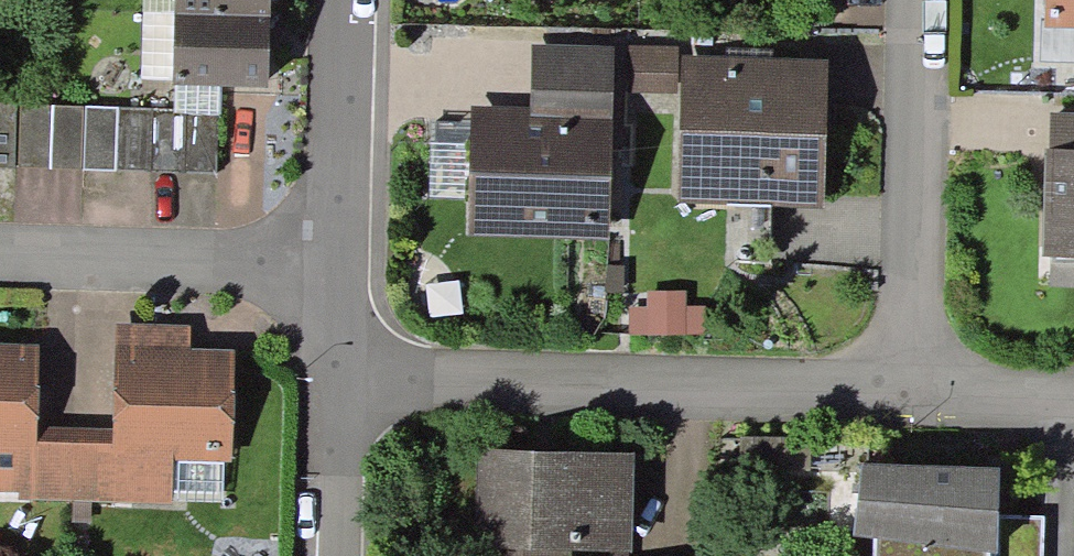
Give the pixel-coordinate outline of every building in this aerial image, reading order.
[(176,0),(144,0),(144,14),(176,15),(176,0)] [(271,0),(176,0),(176,15),(270,16),(271,0)] [(1045,28),(1073,29),(1073,0),(1046,0),(1045,28)] [(174,80),(176,15),(144,14),(142,80),(174,80)] [(269,87),(270,16),(176,15),(174,80),(174,85),(269,87)] [(627,91),(678,93),(679,45),(629,43),(627,91)] [(533,44),(531,107),(613,109),(615,47),(533,44)] [(728,47),(728,57),(772,58),(772,48),(728,47)] [(824,207),(827,59),(772,58),(728,57),(682,56),(679,204),(824,207)] [(219,110),(0,104),(0,167),(218,172),(219,110)] [(469,198),(468,236),(609,240),(613,109),(531,107),(472,105),(471,124),(469,198)] [(1073,149),(1073,112),(1052,112),(1051,148),(1073,149)] [(469,198),(471,124),(430,123),(429,197),(469,198)] [(1051,148),(1045,148),(1042,256),(1050,256),(1073,257),(1073,149),(1051,148)] [(1050,256),(1049,286),(1073,286),(1073,257),(1050,256)] [(687,290),(648,291),(648,306),(629,306),(629,335),(704,334),(704,306),(687,306),(687,290)] [(190,326),(117,325),(114,429),(114,443),(72,442),(71,501),(91,501),(171,503),(173,460),(223,461),(232,461),(234,351),(190,349),(190,326)] [(72,442),(37,441),(37,428),(39,344),(0,344),(0,492),(18,492),(18,499),(71,501),(72,442)] [(114,429),(37,428),(37,441),(72,442),(114,443),(114,429)] [(478,449),(476,548),(498,549),(498,555),(571,555),(571,550),(629,552),(632,552),(634,453),(478,449)] [(222,503),(223,461),(173,460),(171,503),(222,503)] [(875,555),(990,555),(990,553),(998,553),(999,516),(999,468),(864,462),(854,535),(875,538),(875,555)] [(91,501),(71,501),(71,523),(91,523),(91,501)] [(999,516),(998,553),(990,553),(990,555),(1044,555),(1046,517),(999,516)]
